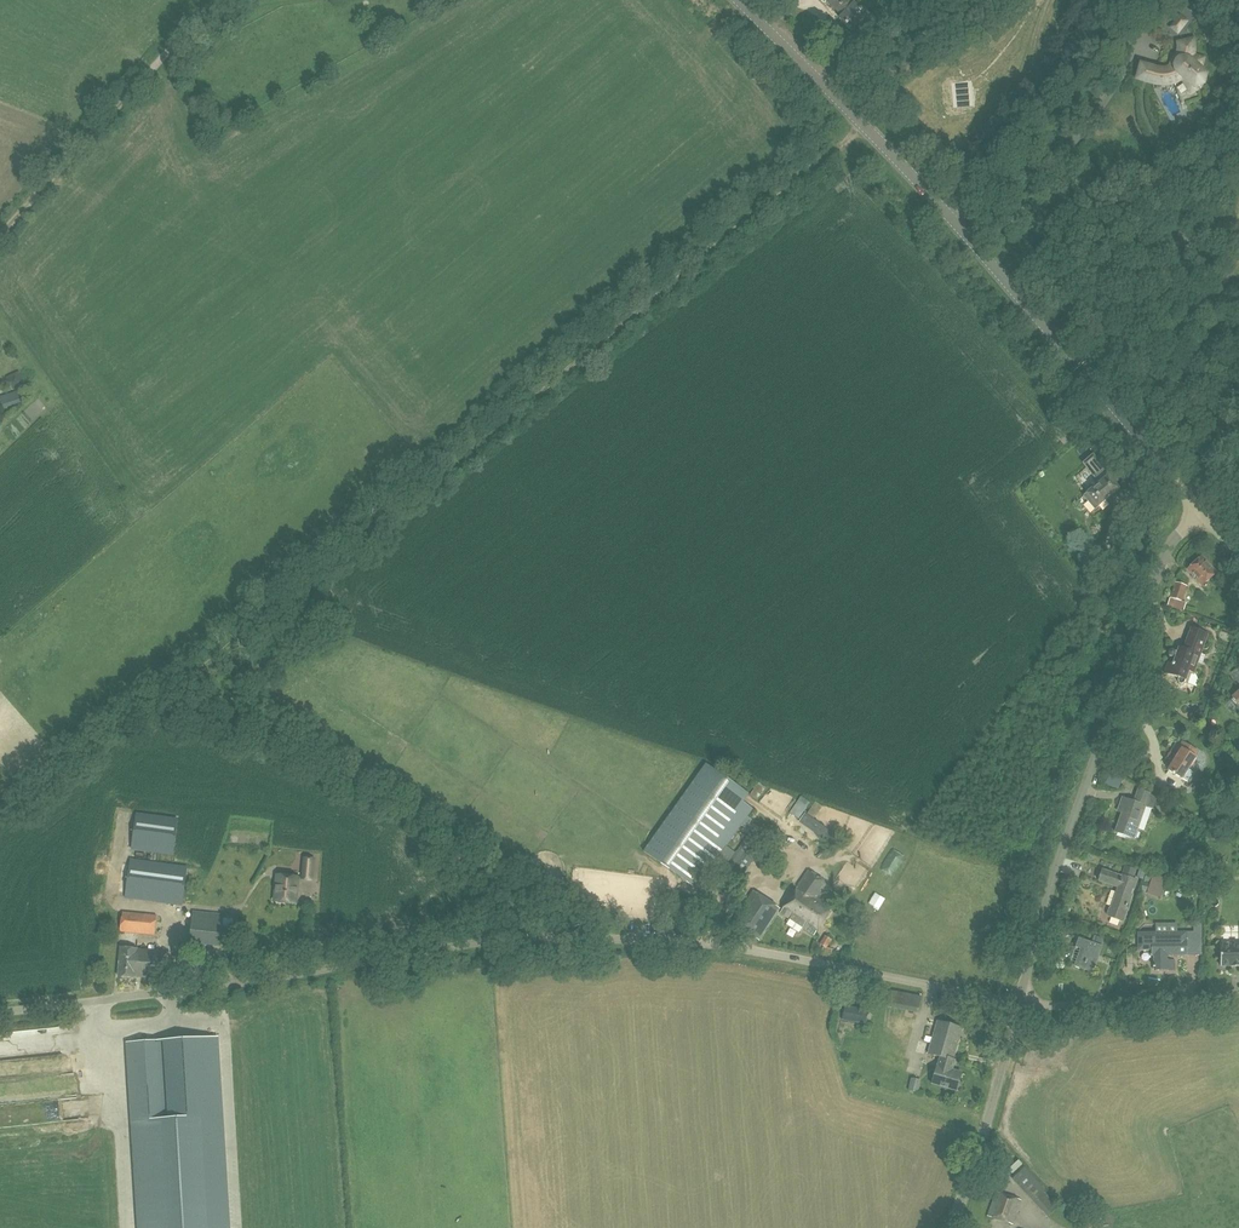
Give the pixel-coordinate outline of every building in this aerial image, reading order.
[(843,16),(840,19),(853,32),(868,17),(855,4),(854,5),(848,0),(826,0),(843,16)] [(1175,32),(1177,33),(1186,22),(1179,17),(1171,28),(1173,30),(1174,31),(1175,32)] [(1175,58),(1174,60),(1177,63),(1174,65),(1172,67),(1171,68),(1168,69),(1166,69),(1164,70),(1162,70),(1160,70),(1159,70),(1156,70),(1155,70),(1141,66),(1136,81),(1151,85),(1153,86),(1156,86),(1155,86),(1155,87),(1155,88),(1156,89),(1156,90),(1157,90),(1158,90),(1159,90),(1160,89),(1161,89),(1161,88),(1161,87),(1163,86),(1165,86),(1169,86),(1172,85),(1173,84),(1177,83),(1181,80),(1182,79),(1194,89),(1198,87),(1199,87),(1200,83),(1205,81),(1204,80),(1205,75),(1199,70),(1202,60),(1192,57),(1192,56),(1193,54),(1193,52),(1194,47),(1193,43),(1193,40),(1177,44),(1178,46),(1178,48),(1178,50),(1177,52),(1177,54),(1176,56),(1175,58)] [(0,397),(0,402),(3,410),(22,404),(18,391),(0,397)] [(1098,477),(1102,481),(1094,487),(1092,487),(1087,490),(1088,492),(1083,496),(1095,510),(1119,489),(1108,476),(1104,472),(1106,470),(1093,454),(1083,463),(1096,479),(1098,477)] [(1203,557),(1187,570),(1202,587),(1217,574),(1203,557)] [(1182,602),(1188,586),(1175,582),(1170,598),(1171,598),(1168,607),(1184,612),(1187,603),(1182,602)] [(1168,663),(1164,674),(1169,676),(1178,679),(1178,680),(1178,681),(1178,682),(1179,683),(1180,684),(1181,684),(1182,684),(1183,683),(1184,682),(1185,681),(1186,682),(1197,686),(1199,681),(1193,674),(1208,634),(1191,628),(1183,649),(1179,648),(1177,652),(1173,651),(1171,650),(1170,650),(1169,651),(1169,652),(1168,653),(1168,654),(1168,655),(1168,656),(1169,657),(1170,657),(1175,659),(1173,664),(1168,663)] [(1178,747),(1182,749),(1168,771),(1182,779),(1196,757),(1195,756),(1198,751),(1182,741),(1178,747)] [(644,852),(697,890),(742,826),(746,829),(752,821),(748,818),(753,810),(744,803),(749,795),(706,764),(644,852)] [(1111,772),(1106,784),(1118,790),(1124,778),(1111,772)] [(1138,830),(1146,806),(1154,809),(1158,798),(1147,793),(1139,790),(1136,798),(1140,800),(1138,804),(1123,798),(1120,807),(1125,808),(1116,833),(1134,840),(1135,838),(1136,837),(1138,832),(1138,830)] [(790,814),(799,820),(810,803),(802,797),(790,814)] [(178,819),(137,814),(132,850),(173,855),(178,819)] [(801,820),(828,840),(832,834),(805,814),(801,820)] [(745,874),(766,844),(751,833),(730,863),(745,874)] [(316,860),(304,859),(302,881),(313,883),(316,860)] [(131,860),(126,899),(182,906),(188,868),(131,860)] [(1102,870),(1098,881),(1118,888),(1111,907),(1109,908),(1107,914),(1109,917),(1123,922),(1134,890),(1135,890),(1138,880),(1133,879),(1135,870),(1125,867),(1122,875),(1121,876),(1102,870)] [(1145,872),(1139,870),(1136,879),(1143,881),(1145,872)] [(799,933),(802,927),(814,935),(832,908),(817,897),(826,884),(809,872),(781,913),(790,919),(787,924),(799,933)] [(1147,874),(1141,890),(1148,893),(1153,876),(1147,874)] [(1149,891),(1160,894),(1165,879),(1154,876),(1149,891)] [(295,904),(298,879),(278,877),(275,902),(295,904)] [(733,922),(753,936),(759,939),(780,908),(754,891),(733,922)] [(1152,905),(1146,903),(1142,914),(1148,916),(1152,905)] [(155,936),(157,915),(123,912),(121,933),(155,936)] [(224,915),(194,912),(190,943),(221,946),(224,915)] [(1194,933),(1194,940),(1202,940),(1202,923),(1194,923),(1194,933)] [(1238,938),(1238,927),(1225,928),(1226,939),(1238,938)] [(1185,940),(1185,933),(1139,933),(1139,950),(1152,949),(1152,956),(1154,956),(1154,970),(1175,970),(1175,961),(1167,961),(1167,956),(1187,955),(1186,940),(1185,940)] [(832,941),(825,937),(820,945),(826,949),(832,941)] [(1089,955),(1094,941),(1080,937),(1075,950),(1068,948),(1062,967),(1071,970),(1071,971),(1080,975),(1080,973),(1089,976),(1096,958),(1089,955)] [(1230,945),(1229,943),(1223,944),(1222,946),(1220,946),(1221,966),(1238,966),(1238,945),(1230,945)] [(117,978),(134,979),(135,977),(161,979),(164,953),(120,948),(117,978)] [(919,1012),(921,996),(885,990),(882,1006),(919,1012)] [(866,1025),(868,1011),(845,1006),(842,1020),(866,1025)] [(956,1092),(962,1074),(949,1070),(950,1065),(951,1066),(963,1024),(939,1017),(929,1053),(941,1057),(938,1067),(937,1066),(931,1084),(956,1092)] [(216,1037),(129,1043),(141,1227),(228,1227),(216,1037)] [(71,1104),(59,1104),(60,1123),(72,1122),(71,1104)] [(1047,1190),(1027,1168),(1015,1179),(1050,1217),(1060,1208),(1045,1192),(1047,1190)] [(987,1216),(1013,1225),(1021,1201),(996,1192),(987,1216)] [(1101,1227),(1099,1214),(1079,1218),(1081,1227),(1095,1227),(1101,1227)]
